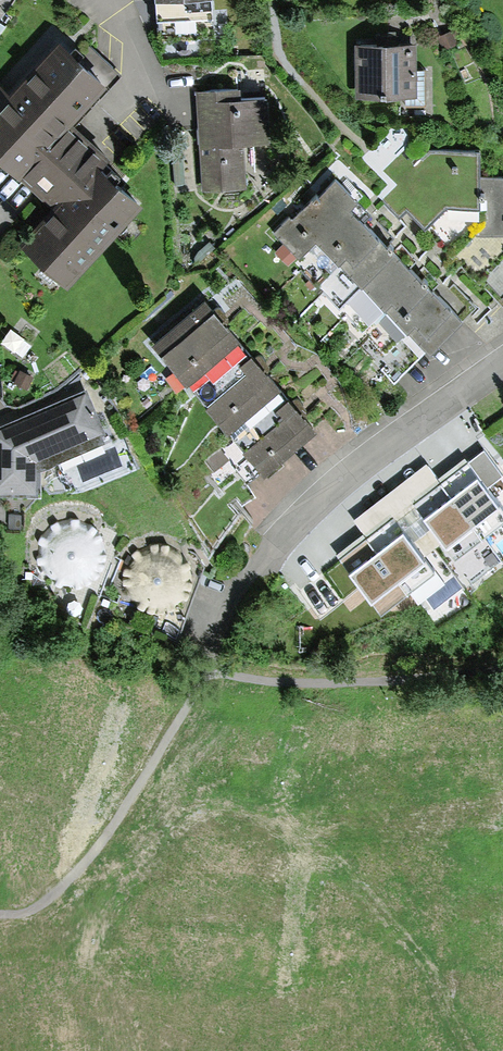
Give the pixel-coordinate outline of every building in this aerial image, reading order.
[(153,19),(210,15),(209,0),(151,0),(153,19)] [(0,89),(0,161),(33,191),(48,205),(15,241),(65,286),(139,205),(94,164),(100,157),(63,123),(101,81),(55,39),(5,94),(0,89)] [(412,43),(352,44),(353,98),(389,97),(389,109),(422,108),(421,82),(424,82),(423,68),(413,68),(412,43)] [(237,88),(193,90),(200,192),(243,189),(240,147),(265,146),(262,96),(238,98),(237,88)] [(395,127),(363,159),(386,181),(374,193),(468,287),(478,277),(502,303),(502,177),(475,177),(475,154),(425,154),(425,142),(405,142),(405,127),(395,127)] [(290,213),(272,232),(305,263),(280,289),(367,373),(375,364),(394,382),(427,349),(430,351),(461,319),(426,286),(395,256),(380,241),(362,223),(370,215),(333,179),(318,195),(316,193),(293,216),(290,213)] [(202,300),(150,346),(262,471),(314,425),(295,404),(258,363),(237,339),(222,322),(202,300)] [(0,423),(0,493),(35,492),(34,469),(104,441),(83,390),(0,423)] [(413,498),(417,504),(475,580),(502,560),(483,535),(502,520),(502,505),(487,484),(502,473),(484,450),(469,462),(464,457),(448,469),(440,477),(429,485),(413,498)] [(353,518),(365,533),(390,514),(395,521),(417,504),(413,498),(440,477),(427,461),(353,518)] [(355,541),(337,554),(382,611),(408,591),(418,603),(445,582),(395,521),(390,514),(375,525),(365,533),(355,541)] [(33,565),(39,565),(42,566),(44,568),(47,574),(53,581),(52,583),(59,587),(72,588),(77,586),(83,584),(87,581),(91,577),(95,574),(98,571),(100,564),(101,560),(102,553),(101,544),(101,537),(97,532),(92,527),(88,522),(85,524),(78,520),(76,517),(65,516),(65,519),(57,521),(54,519),(46,522),(46,526),(40,535),(38,535),(34,543),(35,544),(35,550),(35,555),(33,557),(33,565)]
